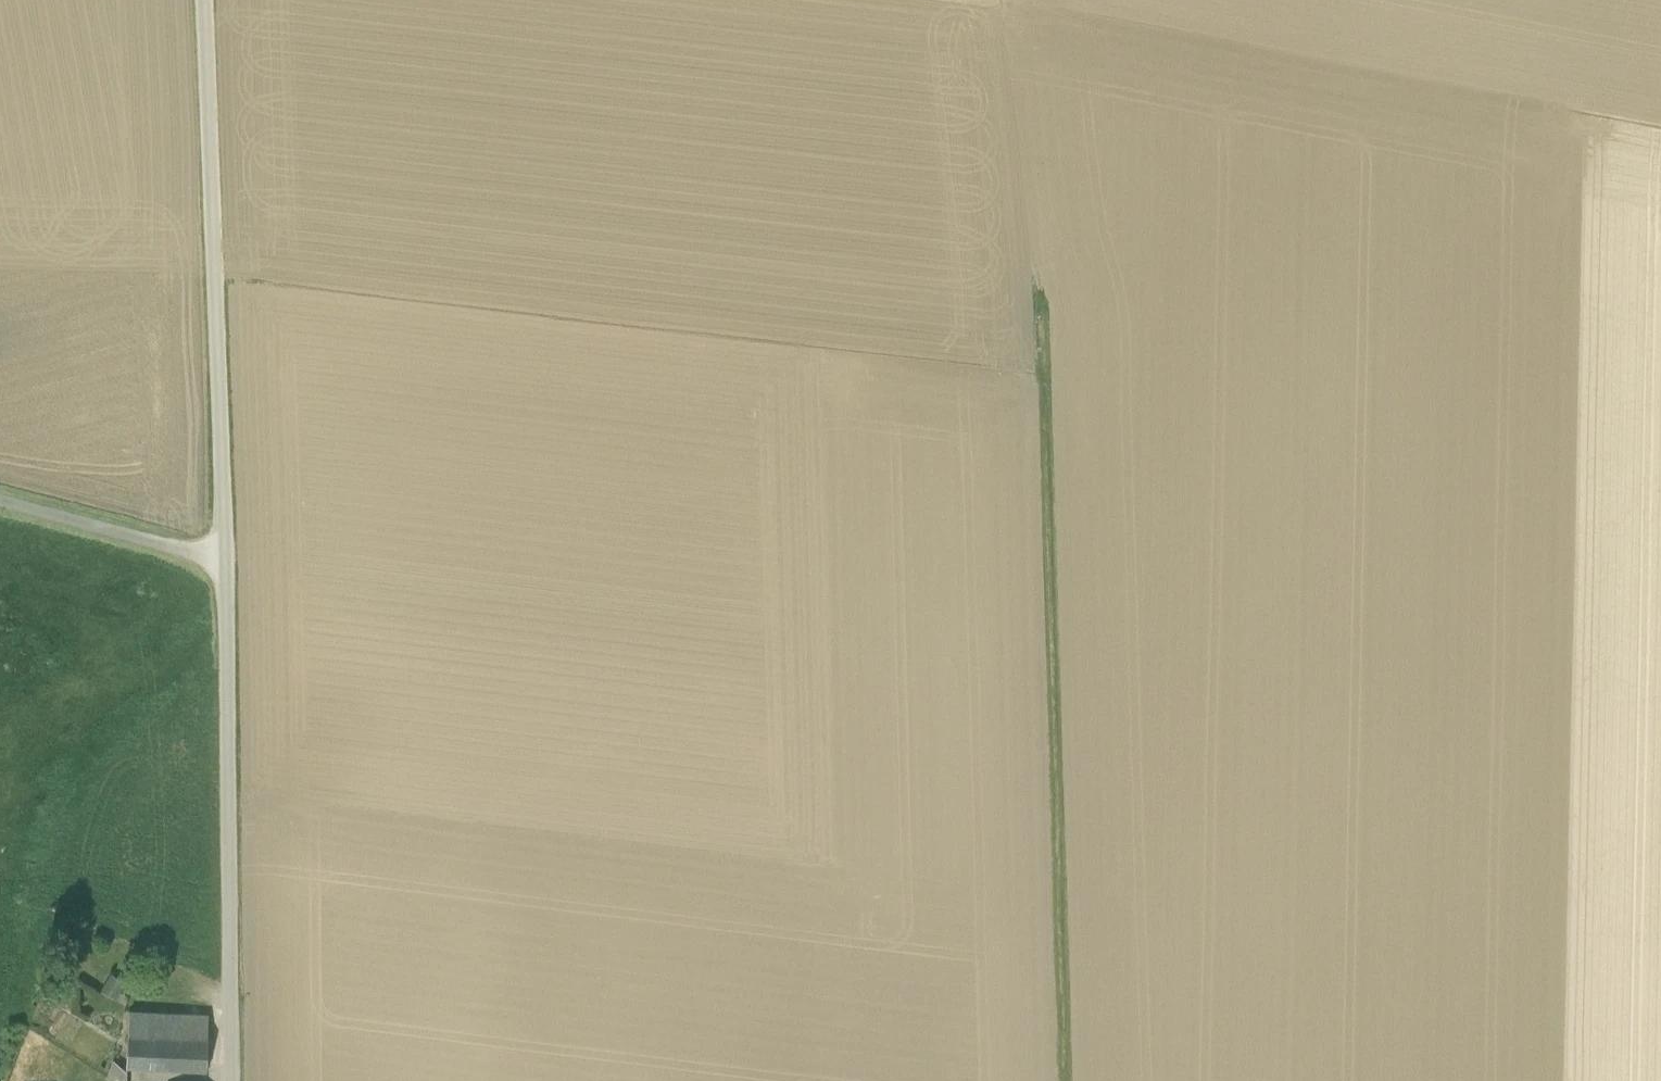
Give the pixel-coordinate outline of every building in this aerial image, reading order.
[(126,1065),(206,1069),(208,1034),(207,1034),(183,1033),(144,1031),(145,1013),(129,1012),(126,1065)] [(184,1015),(145,1013),(144,1031),(183,1033),(184,1015)] [(183,1033),(207,1034),(208,1016),(184,1015),(183,1033)] [(117,1080),(127,1080),(127,1070),(112,1065),(109,1076),(117,1080)]
